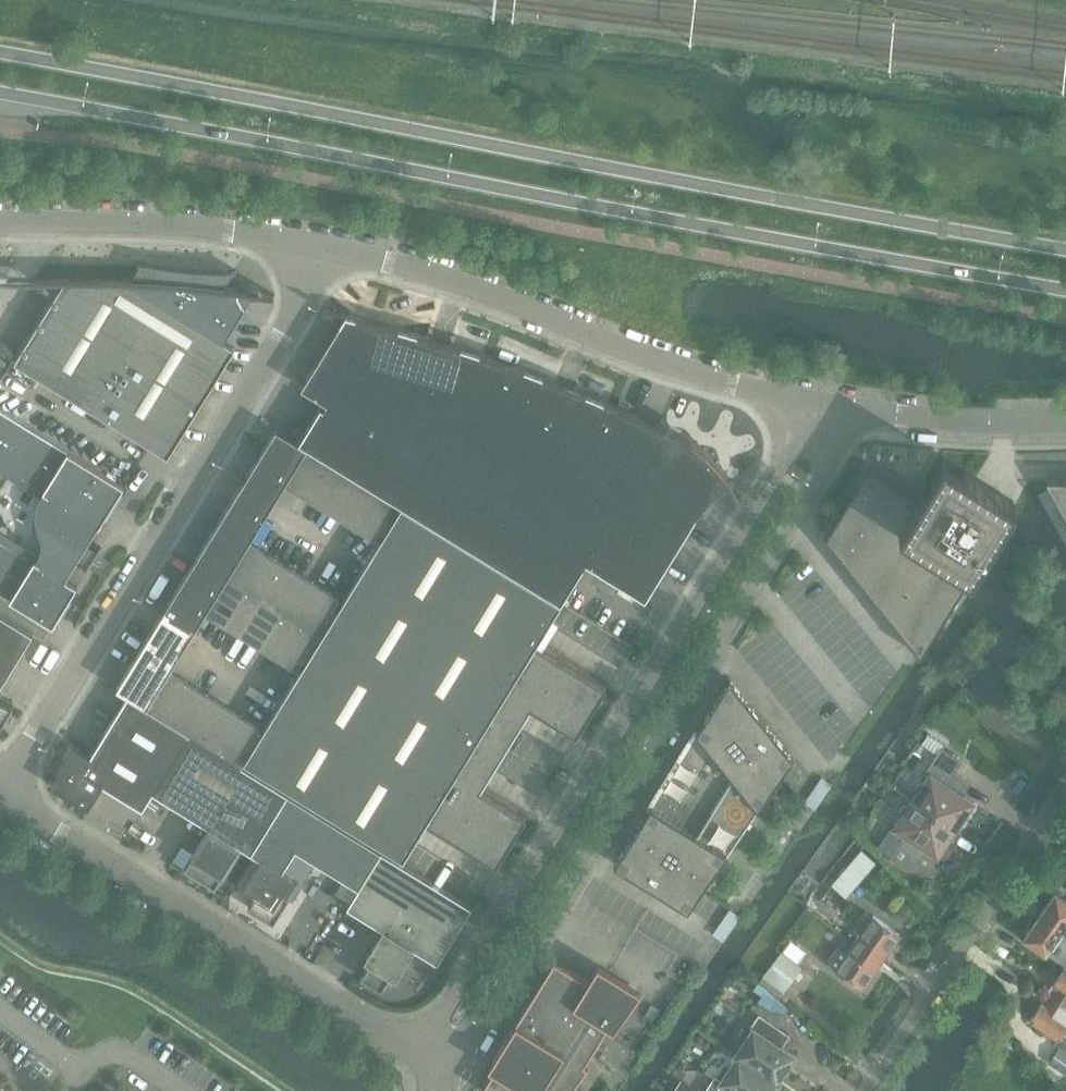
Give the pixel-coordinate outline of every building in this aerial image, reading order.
[(158,264),(146,262),(138,261),(138,262),(140,262),(138,266),(130,279),(65,278),(65,279),(64,279),(64,281),(15,361),(168,456),(235,348),(224,341),(251,298),(252,298),(255,298),(256,298),(257,297),(258,296),(259,294),(259,293),(259,291),(259,290),(259,289),(258,288),(256,286),(254,286),(252,286),(250,286),(248,287),(248,288),(247,290),(236,288),(224,287),(234,271),(236,270),(228,270),(216,270),(204,269),(193,269),(177,267),(165,266),(158,264)] [(5,281),(8,281),(14,281),(21,281),(25,281),(28,281),(35,281),(38,281),(44,281),(51,281),(57,281),(64,281),(64,279),(65,279),(65,278),(64,278),(58,279),(52,279),(46,279),(40,279),(35,279),(30,279),(26,279),(24,279),(18,279),(12,279),(6,279),(1,279),(0,279),(0,290),(5,281)] [(323,310),(345,316),(301,387),(327,402),(586,562),(645,599),(696,517),(696,516),(697,515),(710,497),(729,483),(717,468),(705,455),(692,444),(677,434),(628,410),(631,404),(620,399),(617,405),(554,382),(451,342),(450,342),(431,337),(324,308),(323,310)] [(746,354),(743,364),(759,368),(761,358),(746,354)] [(299,441),(276,427),(242,482),(229,503),(162,611),(150,632),(116,687),(128,694),(189,732),(242,764),(244,761),(403,859),(426,822),(497,865),(526,817),(480,788),(530,707),(577,736),(606,687),(536,644),(561,602),(569,590),(586,562),(327,402),(324,407),(321,405),(299,441)] [(40,563),(35,560),(34,561),(0,540),(0,594),(52,626),(77,586),(65,579),(77,560),(79,561),(79,560),(78,559),(86,546),(88,547),(88,545),(87,544),(98,526),(101,527),(125,487),(0,409),(0,463),(44,490),(43,491),(49,495),(45,501),(43,507),(42,516),(42,523),(44,529),(46,536),(47,543),(47,551),(44,557),(40,563)] [(945,457),(920,497),(869,465),(837,516),(824,536),(887,614),(920,654),(920,655),(1003,520),(1015,502),(977,477),(975,476),(964,469),(945,457)] [(1065,515),(1065,480),(1046,480),(1065,515)] [(33,634),(0,613),(0,687),(33,634)] [(626,844),(614,862),(619,865),(687,909),(704,884),(776,780),(778,778),(793,756),(731,680),(729,677),(722,689),(714,702),(630,838),(626,844)] [(88,808),(103,784),(142,808),(153,791),(189,732),(128,694),(91,755),(71,743),(63,756),(65,757),(57,770),(60,772),(52,785),(88,808)] [(14,706),(0,697),(0,728),(14,706)] [(928,730),(920,743),(938,754),(942,748),(946,742),(928,730)] [(252,853),(252,852),(288,793),(242,764),(189,732),(153,791),(209,826),(184,867),(215,887),(241,846),(252,853)] [(915,795),(912,800),(956,829),(963,818),(973,801),(962,794),(970,783),(955,773),(962,762),(942,748),(938,754),(934,759),(926,772),(929,774),(924,782),(919,783),(914,790),(915,795)] [(815,809),(832,784),(822,776),(804,802),(815,809)] [(288,793),(252,852),(255,854),(262,858),(283,870),(293,876),(282,893),(289,897),(293,900),(316,862),(324,867),(359,888),(382,851),(288,793)] [(898,844),(891,855),(913,869),(920,858),(926,849),(937,856),(948,840),(956,829),(912,800),(909,804),(904,805),(899,813),(900,817),(894,827),(905,834),(898,844)] [(862,849),(826,890),(841,903),(877,862),(862,849)] [(472,906),(471,906),(470,906),(382,851),(359,888),(347,906),(384,929),(366,959),(371,962),(361,976),(382,989),(391,974),(396,977),(414,947),(436,961),(437,962),(472,906)] [(293,876),(283,870),(262,858),(244,888),(256,895),(249,907),(274,922),(289,897),(282,893),(293,876)] [(1055,890),(1038,914),(1065,932),(1065,897),(1055,890)] [(741,916),(730,908),(712,934),(723,941),(741,916)] [(853,926),(863,932),(854,944),(882,963),(901,935),(865,910),(853,926)] [(1038,914),(1022,939),(1046,956),(1049,951),(1065,961),(1065,959),(1065,932),(1038,914)] [(826,963),(863,989),(882,963),(854,944),(844,938),(826,963)] [(783,991),(803,966),(782,950),(763,975),(783,991)] [(569,969),(554,960),(550,967),(493,1060),(498,1063),(481,1090),(483,1090),(571,1090),(588,1066),(584,1064),(608,1026),(614,1029),(641,991),(599,965),(588,981),(569,969)] [(1065,968),(1047,994),(1065,1007),(1065,968)] [(781,1017),(789,1008),(770,992),(756,981),(750,988),(762,995),(758,1001),(781,1017)] [(1030,1019),(1058,1038),(1054,1044),(1059,1047),(1060,1045),(1065,1049),(1065,1047),(1065,1007),(1047,994),(1030,1019)] [(645,1015),(652,1020),(660,1009),(652,1004),(645,1015)] [(750,1027),(753,1029),(736,1054),(778,1083),(779,1082),(776,1081),(794,1055),(782,1047),(779,1038),(784,1032),(758,1015),(750,1027)] [(1065,1049),(1060,1045),(1059,1047),(1049,1062),(1065,1073),(1065,1050),(1065,1049)] [(778,1083),(736,1054),(735,1055),(737,1056),(721,1081),(715,1077),(705,1090),(773,1090),(778,1083)] [(673,1090),(694,1090),(695,1090),(680,1080),(673,1090)]
